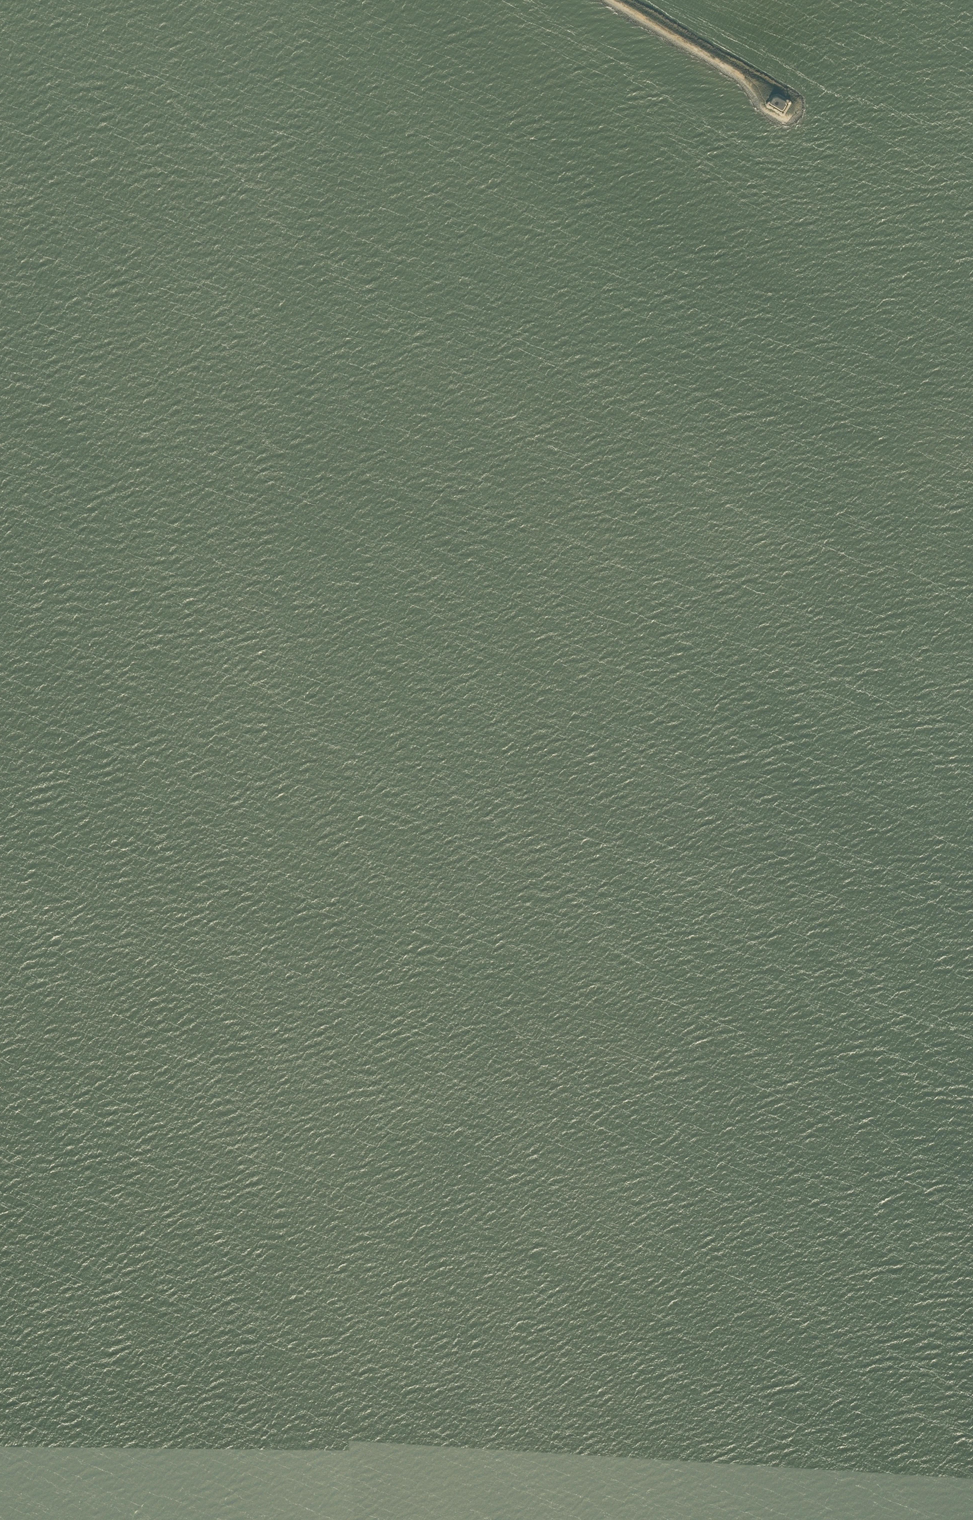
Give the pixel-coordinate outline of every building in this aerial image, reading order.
[(775,91),(766,107),(784,118),(793,102),(775,91)]
